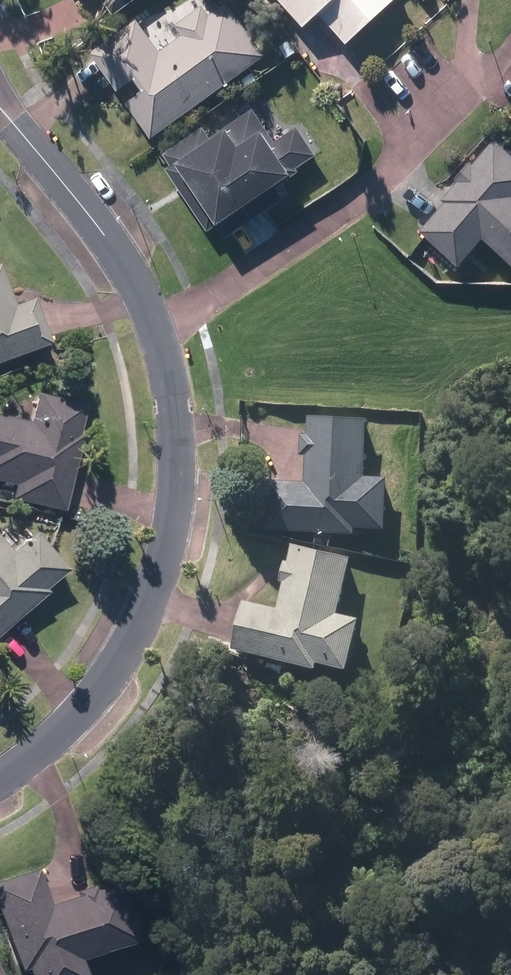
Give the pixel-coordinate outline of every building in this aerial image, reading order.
[(116,13),(134,0),(106,0),(116,13)] [(305,26),(320,12),(349,43),(395,0),(281,0),(305,26)] [(138,22),(92,54),(120,92),(139,79),(147,90),(129,103),(153,137),(266,55),(229,4),(211,17),(203,6),(177,25),(184,34),(162,50),(140,19),(138,22)] [(280,45),(288,57),(296,51),(288,40),(280,45)] [(200,191),(223,225),(295,176),(265,131),(249,142),(237,124),(213,140),(217,146),(202,156),(195,147),(178,158),(186,171),(178,177),(191,196),(200,191)] [(487,238),(510,258),(510,152),(496,139),(475,163),(472,161),(458,178),(461,181),(445,200),(447,203),(423,231),(462,263),(485,236),(487,238)] [(47,346),(30,301),(12,307),(0,276),(0,363),(47,346)] [(62,512),(81,437),(77,436),(84,408),(37,395),(29,425),(0,418),(0,483),(14,486),(11,499),(62,512)] [(356,535),(356,529),(387,530),(389,480),(370,479),(367,479),(369,421),(309,419),(308,436),(303,436),(302,456),(308,456),(307,484),(268,482),(266,531),(356,535)] [(46,595),(43,593),(67,572),(35,534),(10,555),(0,543),(0,634),(46,595)] [(351,559),(293,546),(289,564),(284,563),(280,581),(285,582),(279,609),(242,600),(230,650),(318,670),(320,665),(349,672),(361,621),(338,616),(351,559)] [(77,962),(133,945),(115,887),(94,894),(93,889),(76,895),(77,899),(51,908),(39,870),(0,883),(0,910),(20,972),(26,970),(28,974),(81,974),(77,962)]
